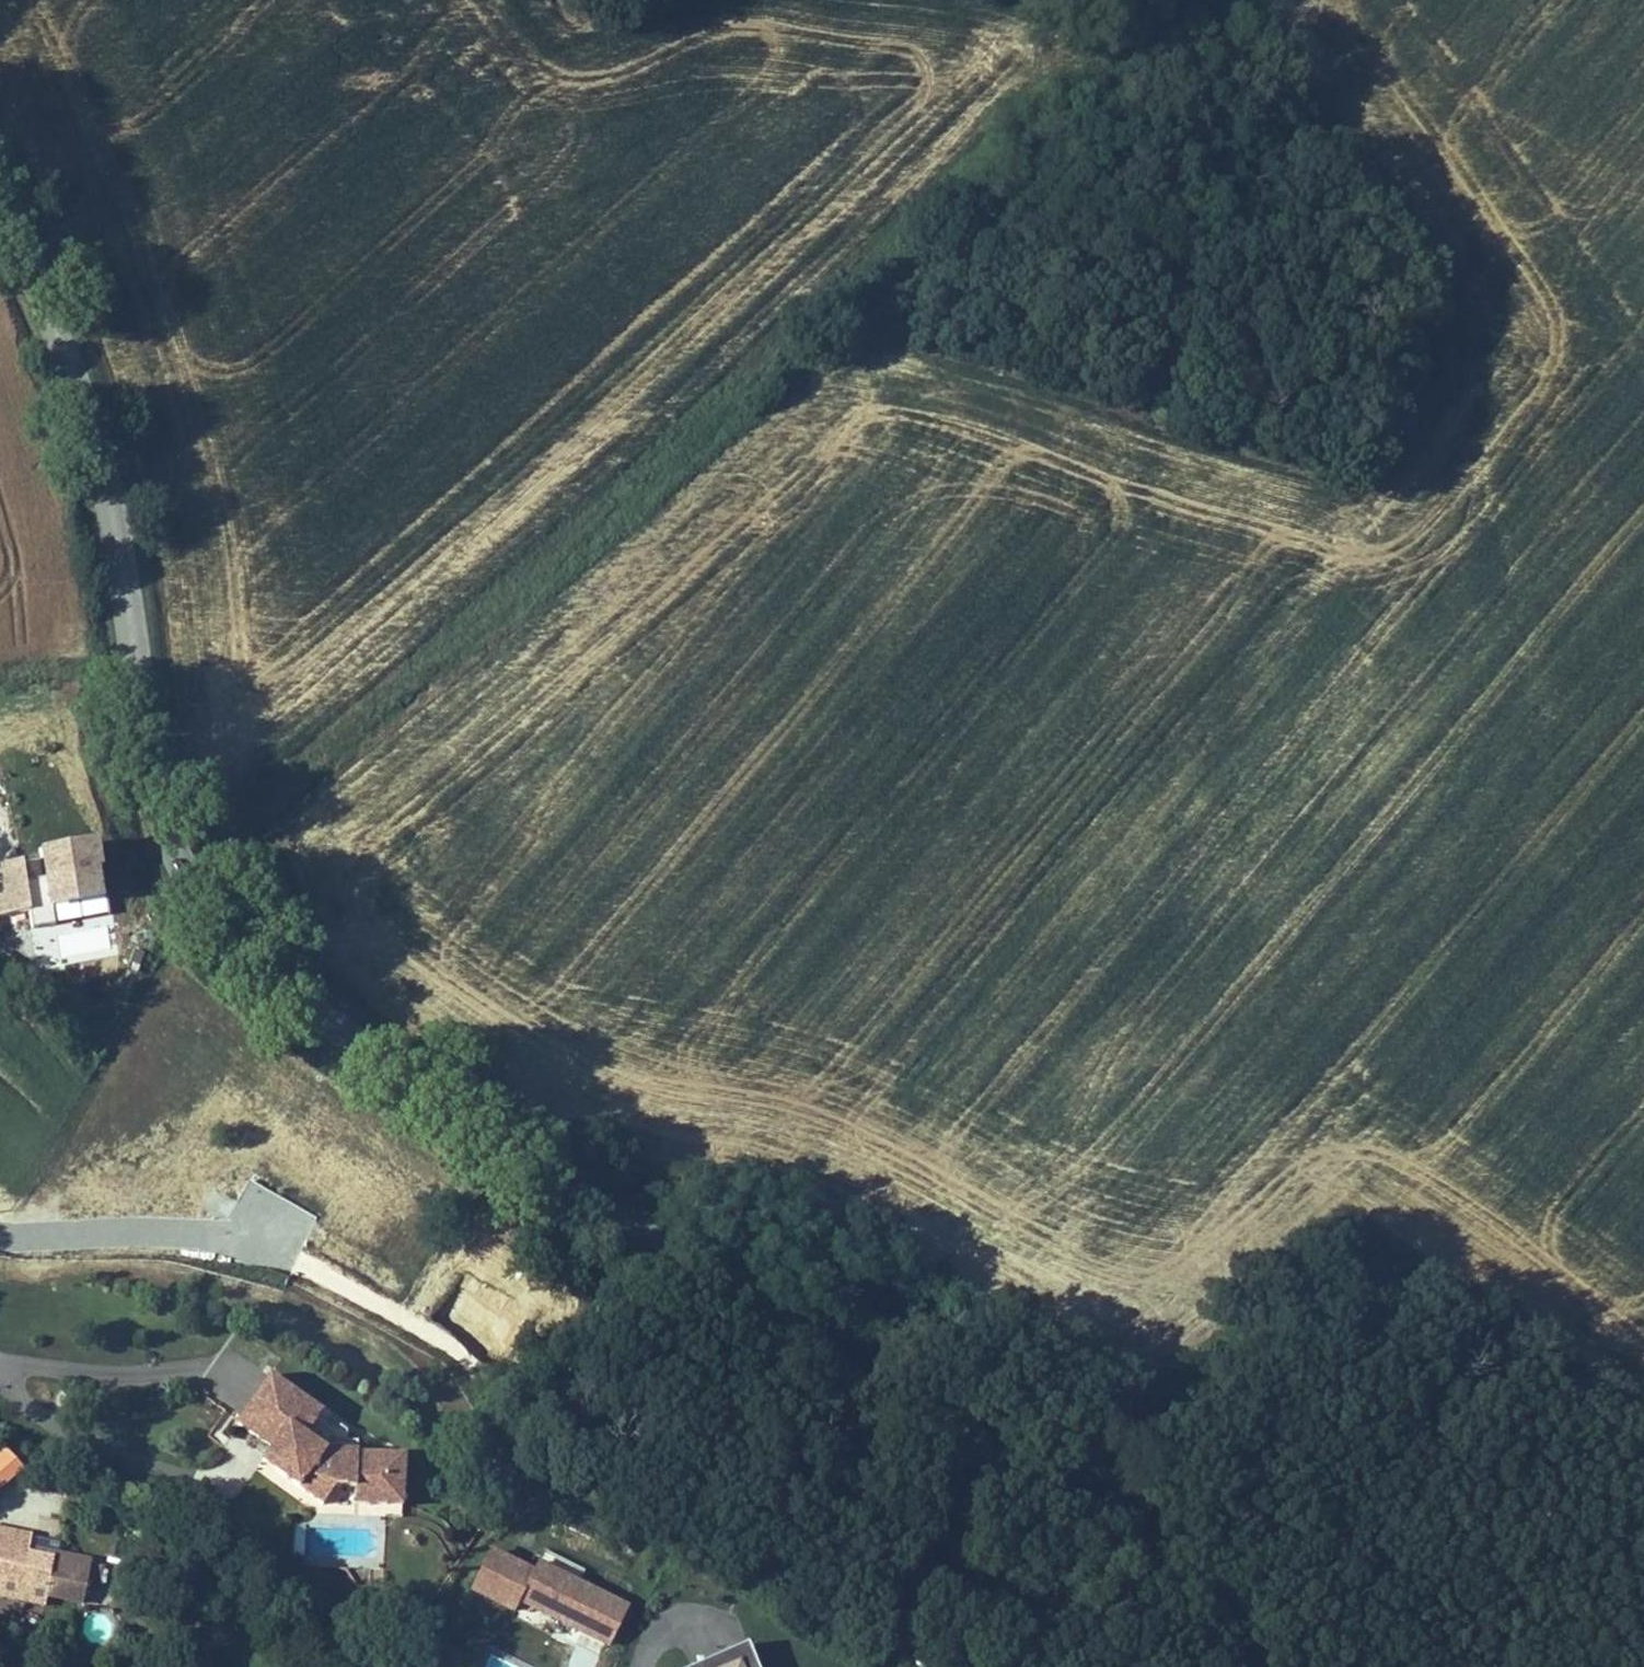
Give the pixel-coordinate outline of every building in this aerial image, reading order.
[(39,845),(44,876),(28,879),(25,857),(0,861),(0,932),(111,914),(98,836),(39,845)] [(312,1508),(325,1491),(343,1493),(342,1508),(374,1512),(378,1474),(347,1470),(348,1459),(349,1447),(338,1446),(340,1433),(270,1375),(232,1419),(265,1447),(280,1460),(269,1472),(312,1508)] [(265,1447),(254,1460),(269,1472),(280,1460),(265,1447)] [(395,1464),(348,1459),(347,1470),(378,1474),(374,1512),(390,1514),(395,1464)] [(607,1654),(631,1604),(536,1559),(533,1566),(491,1546),(470,1590),(607,1654)] [(0,1555),(0,1592),(4,1593),(0,1609),(0,1617),(45,1629),(48,1618),(78,1626),(88,1590),(51,1579),(48,1592),(23,1585),(26,1573),(29,1562),(0,1555)] [(48,1592),(51,1579),(26,1573),(23,1585),(48,1592)] [(685,1666),(761,1666),(752,1643),(685,1666)]
